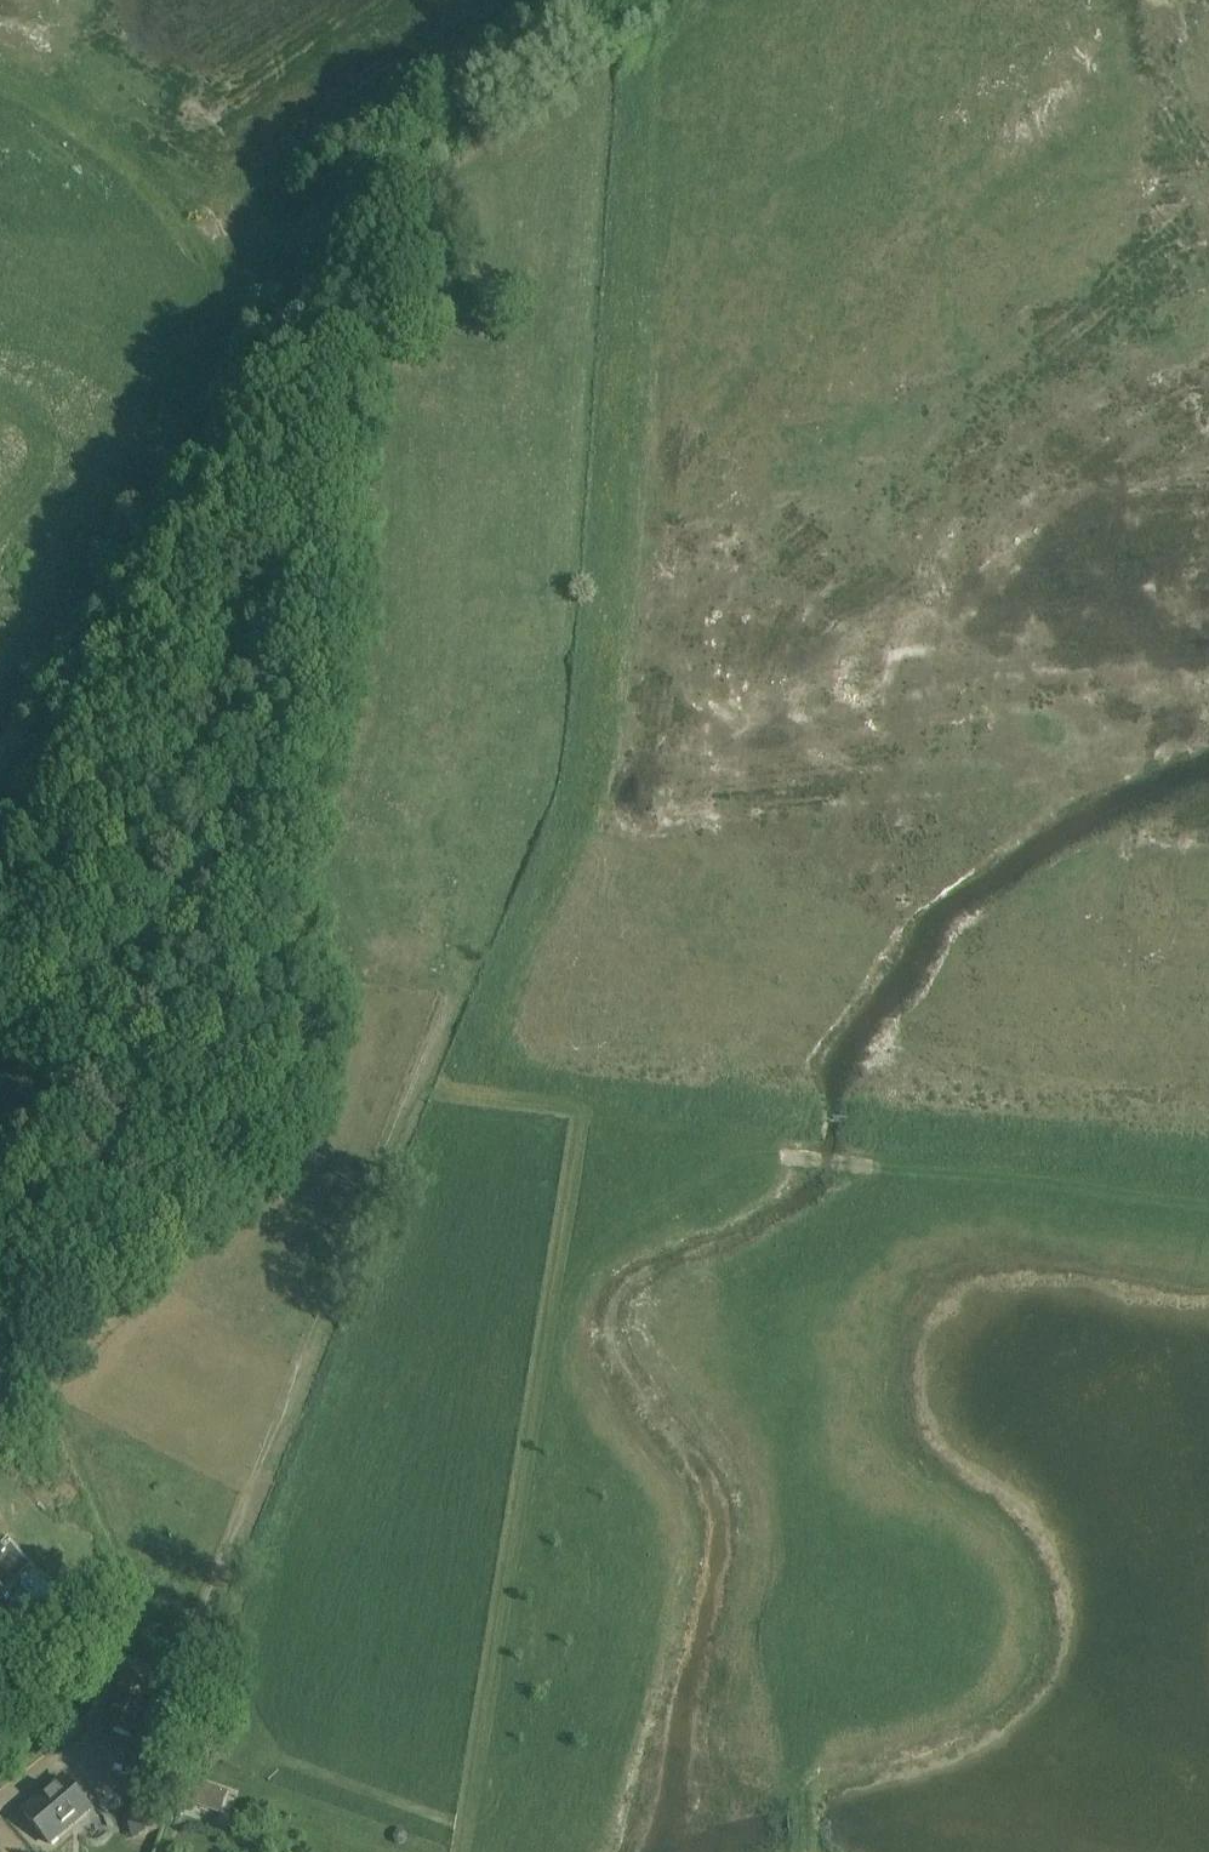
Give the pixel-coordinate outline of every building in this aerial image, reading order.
[(11,1580),(25,1568),(11,1550),(0,1559),(0,1589),(11,1580)] [(19,1615),(0,1593),(0,1630),(19,1615)] [(108,1731),(135,1739),(153,1679),(126,1670),(108,1731)] [(183,1795),(218,1805),(222,1807),(227,1790),(188,1778),(183,1795)] [(90,1808),(64,1779),(24,1814),(49,1844),(90,1808)] [(156,1809),(127,1817),(133,1839),(162,1831),(156,1809)]
